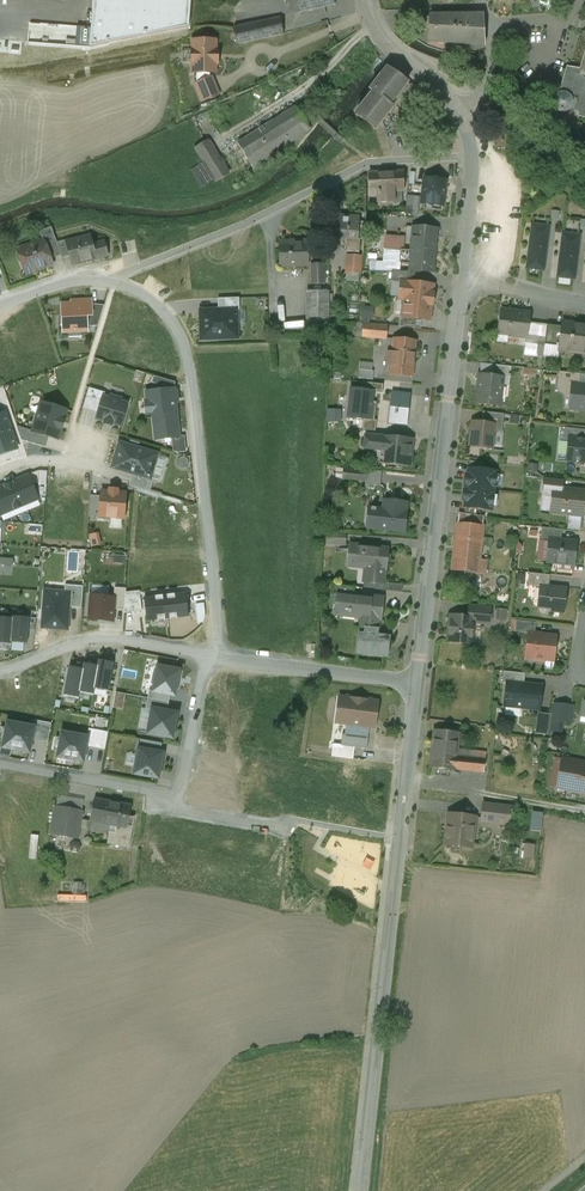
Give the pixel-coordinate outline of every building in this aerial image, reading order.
[(190,0),(93,0),(90,47),(188,27),(190,0)] [(298,13),(335,5),(334,0),(295,0),(298,13)] [(516,7),(516,0),(488,0),(488,8),(516,7)] [(481,15),(416,16),(415,29),(429,30),(428,41),(484,44),(484,45),(485,45),(485,43),(483,17),(481,15)] [(279,19),(266,21),(269,37),(282,34),(284,34),(283,32),(280,19),(281,19),(280,18),(279,18),(279,19)] [(266,21),(244,26),(247,42),(269,37),(266,21)] [(244,26),(233,28),(236,44),(247,42),(244,26)] [(197,73),(197,83),(210,78),(210,73),(215,73),(216,73),(216,72),(216,64),(218,64),(218,63),(218,59),(218,55),(218,50),(218,49),(217,49),(216,49),(216,42),(216,40),(215,41),(194,40),(192,40),(192,41),(192,49),(192,50),(192,52),(192,62),(192,63),(192,64),(192,72),(192,73),(193,73),(197,73)] [(580,72),(567,69),(560,94),(562,94),(566,94),(569,96),(570,99),(571,102),(571,106),(569,108),(580,111),(579,115),(584,117),(584,54),(580,72)] [(388,67),(370,90),(372,92),(355,114),(375,130),(393,106),(390,104),(408,82),(388,67)] [(210,78),(197,83),(196,84),(196,85),(203,100),(203,101),(203,102),(204,101),(218,95),(219,95),(219,94),(212,78),(212,77),(211,78),(210,78)] [(571,106),(571,102),(570,99),(569,96),(566,94),(562,94),(560,94),(556,96),(554,99),(554,103),(555,106),(556,109),(559,111),(563,111),(566,110),(569,108),(571,106)] [(296,106),(237,143),(253,168),(290,144),(289,142),(302,134),(309,126),(296,106)] [(207,140),(202,143),(195,147),(204,162),(214,179),(216,182),(229,174),(207,140)] [(204,162),(192,169),(203,186),(214,179),(204,162)] [(402,171),(369,172),(369,191),(372,191),(372,196),(378,196),(378,202),(394,202),(394,201),(401,201),(400,190),(403,190),(402,171)] [(426,179),(424,201),(443,203),(445,181),(426,179)] [(420,215),(422,196),(410,194),(408,214),(420,215)] [(359,217),(336,216),(334,239),(347,240),(357,241),(357,239),(359,217)] [(548,227),(532,225),(530,246),(546,248),(548,227)] [(436,228),(413,227),(411,251),(410,263),(409,271),(415,271),(431,272),(433,272),(436,228)] [(54,235),(53,233),(42,237),(43,240),(44,240),(49,255),(60,251),(57,242),(54,235)] [(579,236),(563,234),(561,255),(576,257),(579,236)] [(91,240),(79,243),(78,239),(67,242),(70,256),(73,264),(107,255),(104,242),(92,245),(91,240)] [(357,241),(347,240),(346,252),(359,253),(360,240),(357,239),(357,241)] [(43,240),(17,249),(21,260),(24,259),(29,273),(48,266),(46,261),(51,259),(49,255),(44,240),(43,240)] [(67,240),(57,242),(60,251),(62,258),(70,256),(67,242),(67,240)] [(308,241),(279,242),(280,266),(309,265),(308,241)] [(546,248),(530,246),(527,267),(543,269),(546,248)] [(401,250),(387,249),(386,262),(400,264),(400,262),(401,250)] [(411,251),(401,250),(400,262),(410,263),(411,251)] [(361,256),(348,255),(346,273),(360,273),(361,256)] [(576,257),(561,255),(558,276),(574,278),(576,257)] [(323,264),(311,264),(312,284),(324,284),(323,264)] [(409,271),(392,271),(391,281),(401,282),(401,281),(407,282),(408,282),(414,283),(415,271),(409,271)] [(405,298),(433,301),(433,295),(434,295),(434,294),(433,293),(433,294),(432,294),(433,286),(433,285),(432,285),(414,283),(408,282),(407,282),(401,281),(401,282),(399,298),(405,298)] [(328,291),(307,291),(307,317),(328,318),(328,291)] [(433,301),(405,298),(403,316),(403,317),(416,318),(428,320),(429,320),(430,319),(429,319),(431,304),(432,305),(433,304),(432,303),(433,301)] [(237,308),(238,310),(240,310),(239,299),(218,299),(218,309),(237,308)] [(87,330),(87,326),(86,314),(92,314),(91,304),(91,300),(79,301),(79,303),(62,304),(64,332),(87,330)] [(86,314),(87,326),(98,326),(104,306),(104,305),(91,304),(92,314),(86,314)] [(375,321),(375,306),(363,306),(363,321),(375,321)] [(200,309),(200,340),(238,339),(238,310),(237,308),(218,309),(200,309)] [(530,314),(500,310),(496,342),(508,343),(509,333),(527,336),(529,325),(529,322),(530,314)] [(403,316),(399,316),(398,326),(415,328),(416,318),(403,317),(403,316)] [(547,324),(529,322),(529,325),(535,326),(533,347),(544,348),(544,344),(547,324)] [(562,322),(562,326),(559,346),(559,350),(584,353),(584,325),(562,322)] [(387,327),(363,324),(362,336),(386,338),(387,327)] [(562,326),(547,324),(544,344),(559,346),(562,326)] [(416,340),(394,338),(390,375),(412,377),(416,340)] [(360,376),(374,377),(375,362),(362,361),(360,376)] [(511,367),(493,365),(492,375),(503,377),(502,385),(509,385),(511,367)] [(579,374),(559,372),(558,383),(573,385),(573,384),(578,384),(579,374)] [(492,375),(480,374),(476,403),(499,406),(502,385),(503,377),(492,375)] [(362,382),(361,389),(374,390),(374,391),(382,392),(383,384),(362,382)] [(573,384),(573,385),(570,409),(584,410),(584,385),(578,384),(573,384)] [(86,397),(102,401),(103,396),(104,397),(105,393),(89,388),(86,397)] [(351,388),(347,417),(363,419),(371,420),(373,402),(374,391),(374,390),(361,389),(351,388)] [(173,389),(156,391),(147,392),(148,401),(145,401),(147,415),(153,414),(156,439),(172,437),(179,436),(173,389)] [(411,394),(392,392),(388,422),(407,424),(411,394)] [(103,396),(102,401),(98,413),(97,419),(105,421),(104,423),(112,425),(113,424),(121,426),(127,404),(120,401),(121,399),(111,396),(110,398),(104,397),(103,396)] [(102,401),(86,397),(83,408),(98,413),(102,401)] [(377,402),(373,402),(371,420),(363,419),(362,430),(376,432),(377,420),(375,420),(377,402)] [(63,420),(66,410),(42,403),(33,431),(33,432),(49,436),(57,439),(60,428),(62,429),(64,421),(63,420)] [(327,409),(327,422),(336,422),(336,410),(327,409)] [(504,414),(483,411),(481,423),(494,424),(494,430),(502,431),(504,414)] [(9,425),(5,413),(2,414),(0,414),(0,428),(9,425)] [(481,423),(472,422),(470,445),(480,447),(482,449),(487,450),(490,448),(492,448),(494,430),(494,424),(481,423)] [(9,425),(0,428),(0,441),(13,437),(9,425)] [(46,447),(49,436),(33,432),(33,431),(17,426),(22,440),(46,447)] [(574,428),(565,427),(563,437),(569,438),(569,437),(573,438),(574,429),(574,428)] [(574,429),(573,438),(584,439),(584,433),(584,430),(574,429)] [(411,439),(383,436),(369,435),(368,448),(386,450),(385,464),(409,466),(411,439)] [(13,437),(0,441),(0,455),(17,449),(13,437)] [(569,437),(569,438),(566,459),(584,461),(584,439),(573,438),(569,437)] [(126,471),(133,473),(150,478),(150,477),(157,455),(157,454),(120,443),(113,465),(127,469),(126,471)] [(465,487),(494,491),(496,471),(469,468),(468,474),(466,474),(465,487)] [(367,471),(343,469),(342,478),(366,481),(367,471)] [(39,471),(38,484),(47,484),(47,471),(39,471)] [(150,478),(133,473),(129,486),(150,492),(154,478),(150,477),(150,478)] [(29,476),(16,481),(25,504),(38,499),(29,476)] [(563,479),(544,477),(543,489),(553,490),(553,488),(562,489),(563,479)] [(411,480),(390,478),(389,479),(377,478),(376,491),(388,492),(386,509),(373,508),(371,527),(386,528),(386,527),(405,529),(407,512),(408,512),(411,480)] [(16,481),(3,486),(13,509),(25,504),(16,481)] [(46,484),(38,484),(37,488),(40,496),(46,496),(47,484),(46,484)] [(3,486),(0,488),(0,515),(13,509),(3,486)] [(494,491),(465,487),(463,500),(466,500),(465,507),(477,508),(492,510),(494,491)] [(553,488),(553,490),(551,512),(583,515),(584,495),(584,491),(562,489),(553,488)] [(100,517),(100,516),(124,518),(126,493),(118,492),(118,490),(110,489),(109,492),(101,491),(101,496),(100,517)] [(100,518),(100,516),(100,517),(101,496),(90,495),(89,516),(100,518)] [(477,508),(465,507),(464,514),(476,515),(477,508)] [(476,515),(464,514),(459,513),(457,523),(483,526),(484,516),(476,515)] [(483,526),(457,523),(452,570),(478,573),(483,526)] [(562,529),(542,527),(541,540),(549,541),(550,539),(561,540),(562,529)] [(346,534),(327,533),(327,543),(345,544),(346,534)] [(561,540),(550,539),(549,541),(547,561),(573,564),(576,542),(561,540)] [(389,548),(354,545),(352,565),(353,566),(353,564),(371,566),(370,582),(383,584),(385,569),(386,569),(389,548)] [(550,575),(529,573),(527,585),(533,586),(540,589),(540,586),(549,587),(550,575)] [(354,587),(333,584),(332,593),(340,594),(340,593),(353,594),(354,587)] [(65,585),(64,593),(69,593),(68,607),(82,608),(83,586),(65,585)] [(549,587),(540,586),(540,589),(538,609),(540,609),(541,613),(547,613),(549,610),(563,612),(566,588),(549,587)] [(115,598),(114,609),(125,610),(126,593),(126,588),(115,588),(114,598),(115,598)] [(69,593),(64,593),(46,591),(43,627),(67,629),(68,607),(69,593)] [(140,591),(126,593),(125,610),(124,613),(142,611),(140,591)] [(382,599),(367,597),(367,596),(353,594),(340,593),(340,594),(338,614),(339,614),(339,611),(367,615),(365,628),(378,629),(379,619),(381,619),(383,598),(382,598),(382,599)] [(165,596),(167,618),(188,616),(185,594),(165,596)] [(113,621),(114,609),(115,598),(114,598),(91,596),(89,619),(113,621)] [(147,620),(167,618),(165,596),(145,598),(147,620)] [(491,608),(469,606),(468,617),(474,617),(473,622),(489,624),(491,608)] [(499,619),(508,620),(510,608),(500,607),(499,619)] [(468,617),(451,615),(450,624),(449,624),(449,625),(450,625),(449,631),(448,631),(448,632),(449,632),(448,641),(471,644),(473,622),(474,617),(468,617)] [(11,642),(12,642),(27,644),(29,617),(12,616),(12,618),(13,618),(11,642)] [(12,644),(12,642),(11,642),(13,618),(12,618),(0,617),(0,643),(12,644)] [(536,622),(516,620),(514,631),(528,633),(528,632),(535,633),(536,622)] [(378,629),(365,628),(364,634),(359,633),(356,654),(387,657),(390,636),(377,635),(378,629)] [(556,636),(537,634),(536,633),(535,633),(528,632),(528,633),(527,648),(529,649),(528,657),(535,658),(535,661),(543,662),(543,659),(553,660),(556,636)] [(99,660),(98,666),(94,689),(95,689),(108,691),(114,663),(99,660)] [(84,663),(83,669),(84,669),(79,692),(80,692),(94,695),(95,689),(94,689),(98,666),(84,663)] [(83,669),(69,667),(64,695),(79,698),(80,692),(79,692),(84,669),(83,669)] [(155,684),(153,691),(170,694),(174,695),(179,670),(158,667),(157,673),(154,673),(152,684),(155,684)] [(503,683),(507,683),(507,682),(524,684),(525,673),(504,671),(503,683)] [(507,682),(507,683),(504,706),(540,709),(542,686),(541,686),(540,688),(528,687),(528,685),(524,684),(507,682)] [(153,691),(149,690),(148,698),(169,702),(170,694),(153,691)] [(113,708),(123,709),(126,694),(116,693),(113,708)] [(363,700),(354,699),(354,698),(346,697),(346,698),(339,697),(336,722),(346,723),(370,726),(371,726),(371,720),(375,720),(378,702),(371,701),(371,700),(363,699),(363,700)] [(169,702),(148,698),(146,709),(153,710),(153,709),(167,712),(169,702)] [(555,704),(552,720),(570,722),(572,706),(555,704)] [(153,709),(153,710),(149,733),(172,737),(174,728),(175,728),(176,722),(175,722),(176,713),(167,712),(153,709)] [(52,723),(35,720),(34,726),(51,729),(52,723)] [(34,727),(8,722),(3,747),(12,749),(12,751),(20,753),(21,750),(29,752),(31,740),(34,727)] [(367,749),(370,726),(346,723),(345,735),(342,734),(341,746),(367,749)] [(51,729),(34,726),(34,727),(31,740),(48,742),(51,729)] [(89,736),(87,746),(105,749),(109,732),(89,729),(87,736),(89,736)] [(459,733),(434,730),(430,767),(455,770),(455,769),(457,756),(457,749),(459,733)] [(62,731),(57,757),(84,763),(87,746),(89,736),(87,736),(62,731)] [(141,740),(139,749),(160,753),(162,744),(141,740)] [(160,753),(139,749),(134,773),(158,778),(160,770),(161,770),(162,762),(161,762),(163,753),(160,753)] [(486,752),(457,749),(457,756),(455,769),(484,772),(486,752)] [(564,759),(565,756),(562,755),(562,758),(555,757),(552,774),(558,775),(556,787),(584,793),(584,763),(564,759)] [(558,775),(552,774),(549,786),(556,787),(558,775)] [(131,805),(94,798),(90,821),(117,826),(127,828),(129,815),(131,805)] [(511,807),(483,803),(481,821),(509,824),(511,807)] [(82,812),(56,807),(51,833),(77,838),(82,812)] [(474,816),(449,813),(446,841),(468,843),(469,831),(472,831),(474,816)] [(127,828),(117,826),(115,833),(109,832),(107,843),(129,848),(134,816),(129,815),(127,828)] [(538,857),(538,842),(527,842),(526,857),(538,857)]
